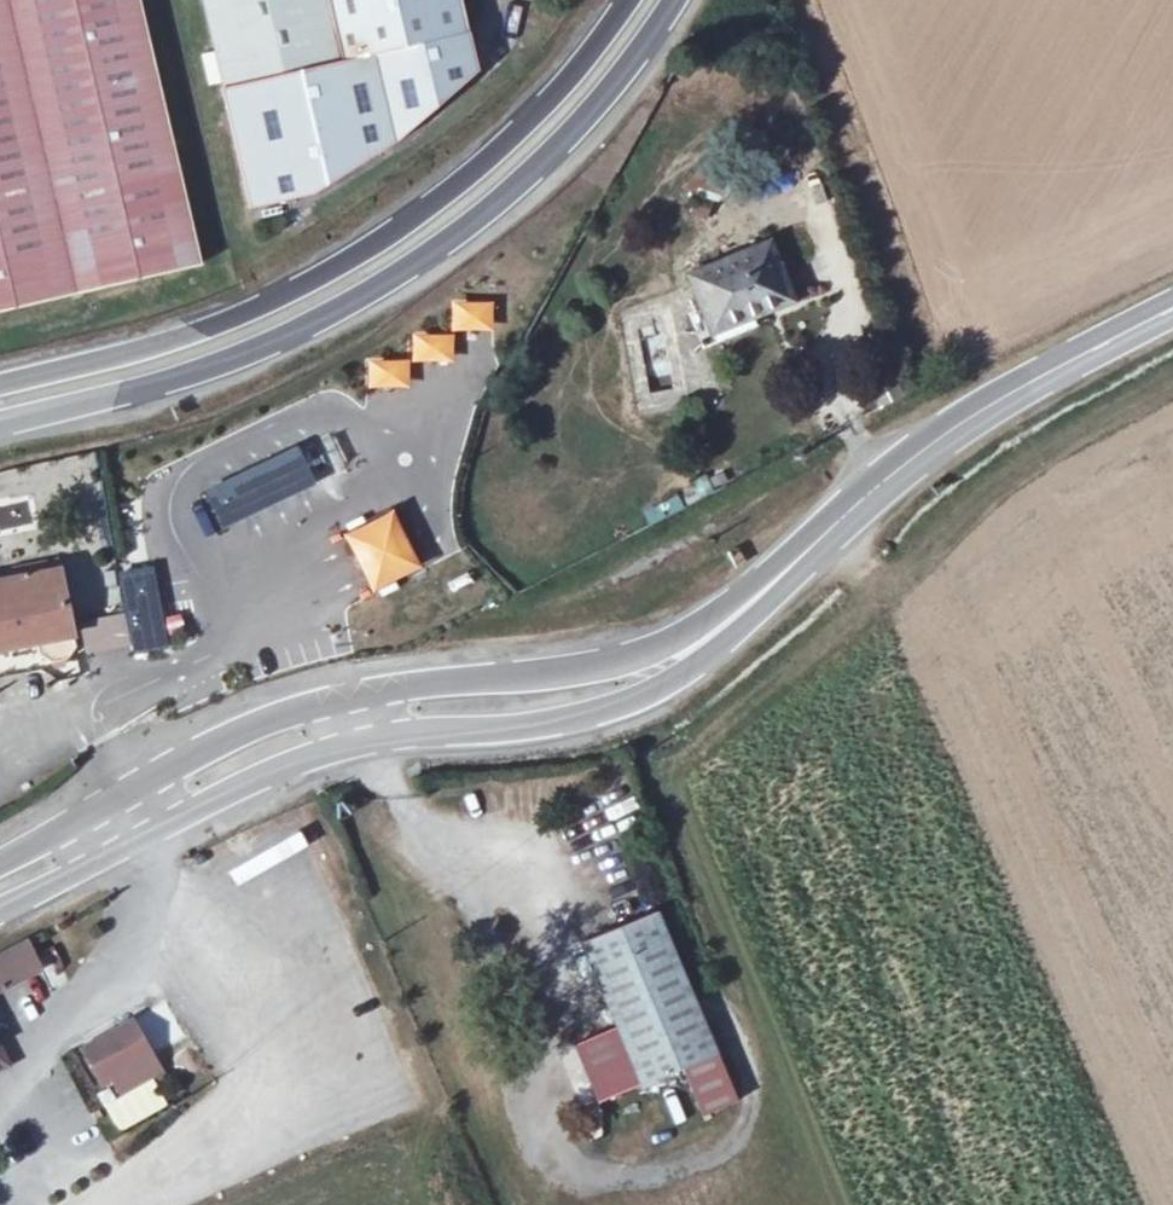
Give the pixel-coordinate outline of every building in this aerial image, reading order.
[(133,0),(0,0),(0,315),(197,269),(133,0)] [(342,75),(464,47),(453,0),(323,0),(342,75)] [(697,348),(754,323),(751,312),(785,296),(763,237),(713,259),(718,269),(687,279),(699,309),(684,314),(697,348)] [(365,357),(365,389),(410,389),(410,364),(453,364),(454,333),(493,333),(493,301),(450,301),(450,333),(405,333),(405,357),(365,357)] [(220,530),(316,489),(298,448),(203,490),(220,530)] [(366,593),(420,574),(398,511),(343,530),(366,593)] [(118,572),(123,617),(81,622),(85,656),(162,647),(153,568),(118,572)] [(39,646),(41,658),(49,666),(72,661),(76,645),(62,573),(16,583),(0,586),(0,654),(39,646)] [(654,911),(581,942),(632,1063),(641,1085),(715,1054),(705,1033),(654,911)] [(38,974),(25,945),(0,956),(0,992),(38,974)] [(131,1019),(74,1049),(94,1086),(114,1114),(164,1080),(147,1055),(131,1019)]
